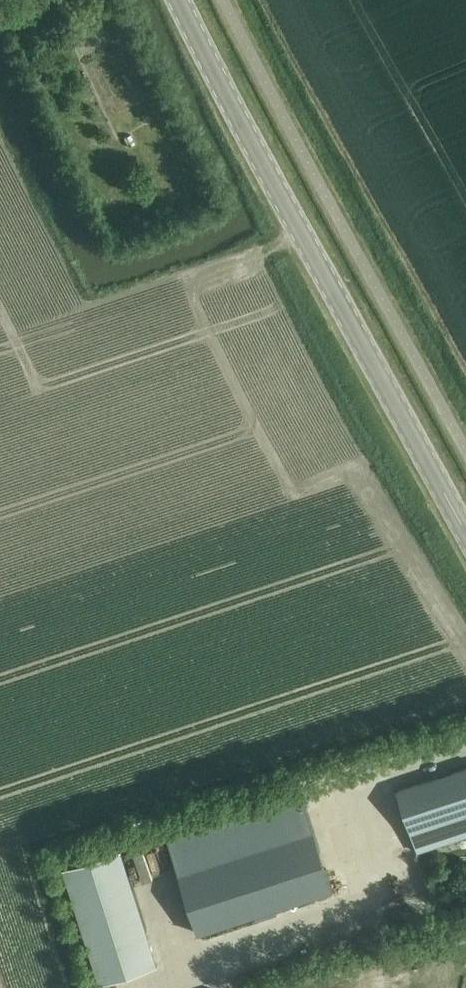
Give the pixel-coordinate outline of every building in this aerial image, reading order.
[(398,789),(419,853),(465,838),(465,767),(398,789)] [(198,932),(332,888),(301,796),(168,840),(198,932)] [(122,855),(65,874),(103,987),(107,987),(160,970),(122,855)] [(249,980),(223,987),(251,987),(249,980)]
